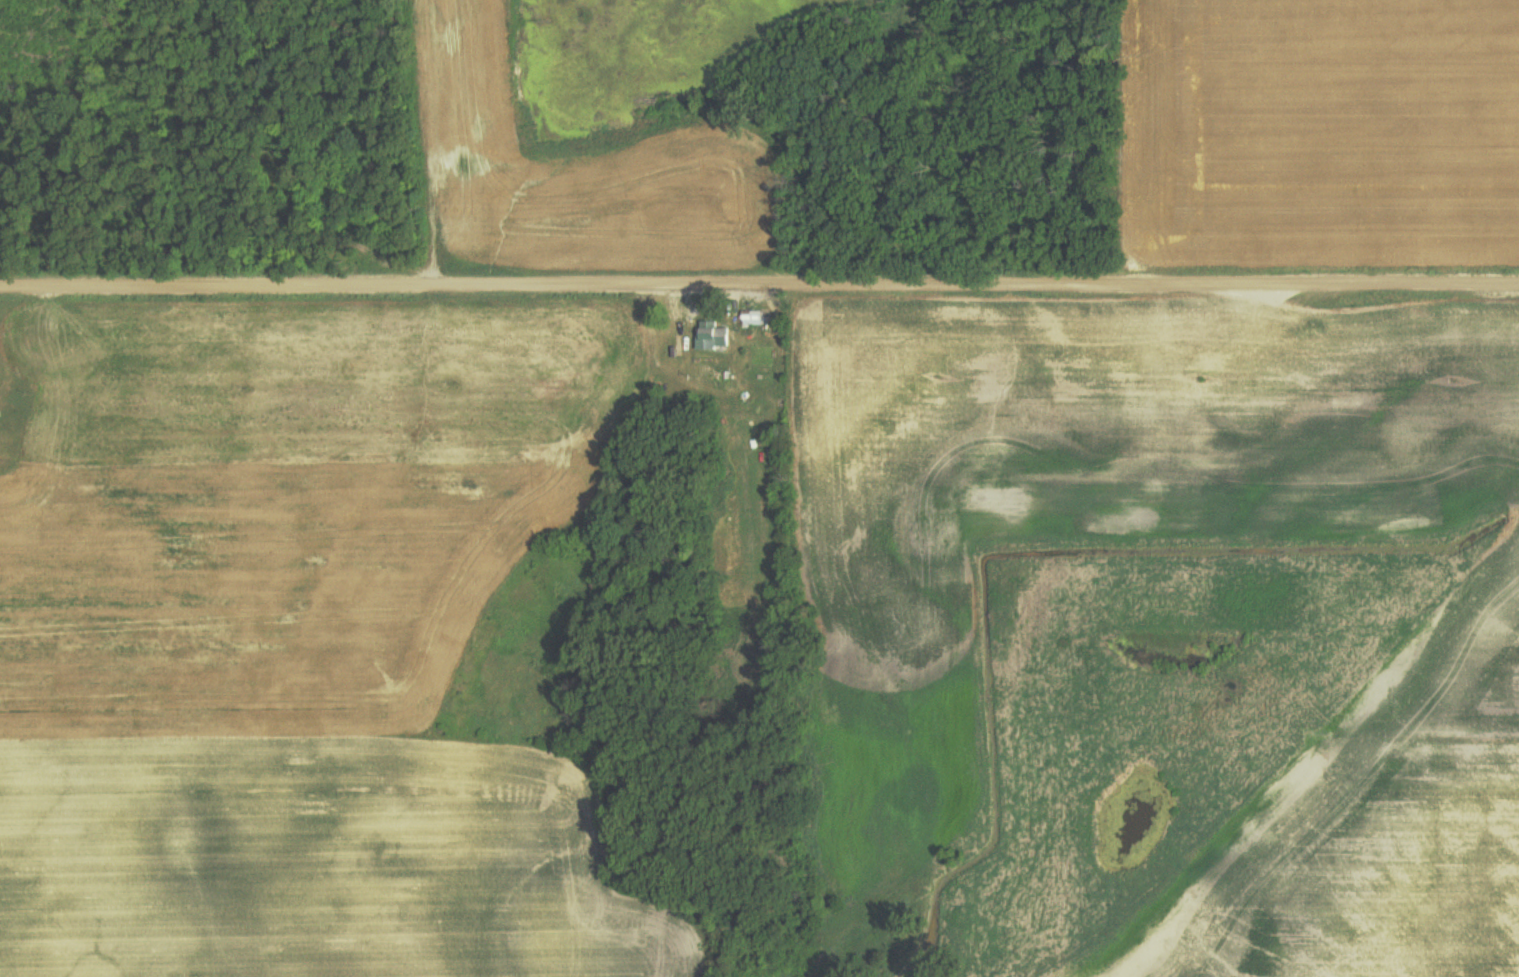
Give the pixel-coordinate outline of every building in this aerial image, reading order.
[(761,324),(761,313),(742,312),(742,324),(761,324)] [(717,321),(697,321),(697,350),(717,351),(717,347),(729,347),(729,328),(717,328),(717,321)]
